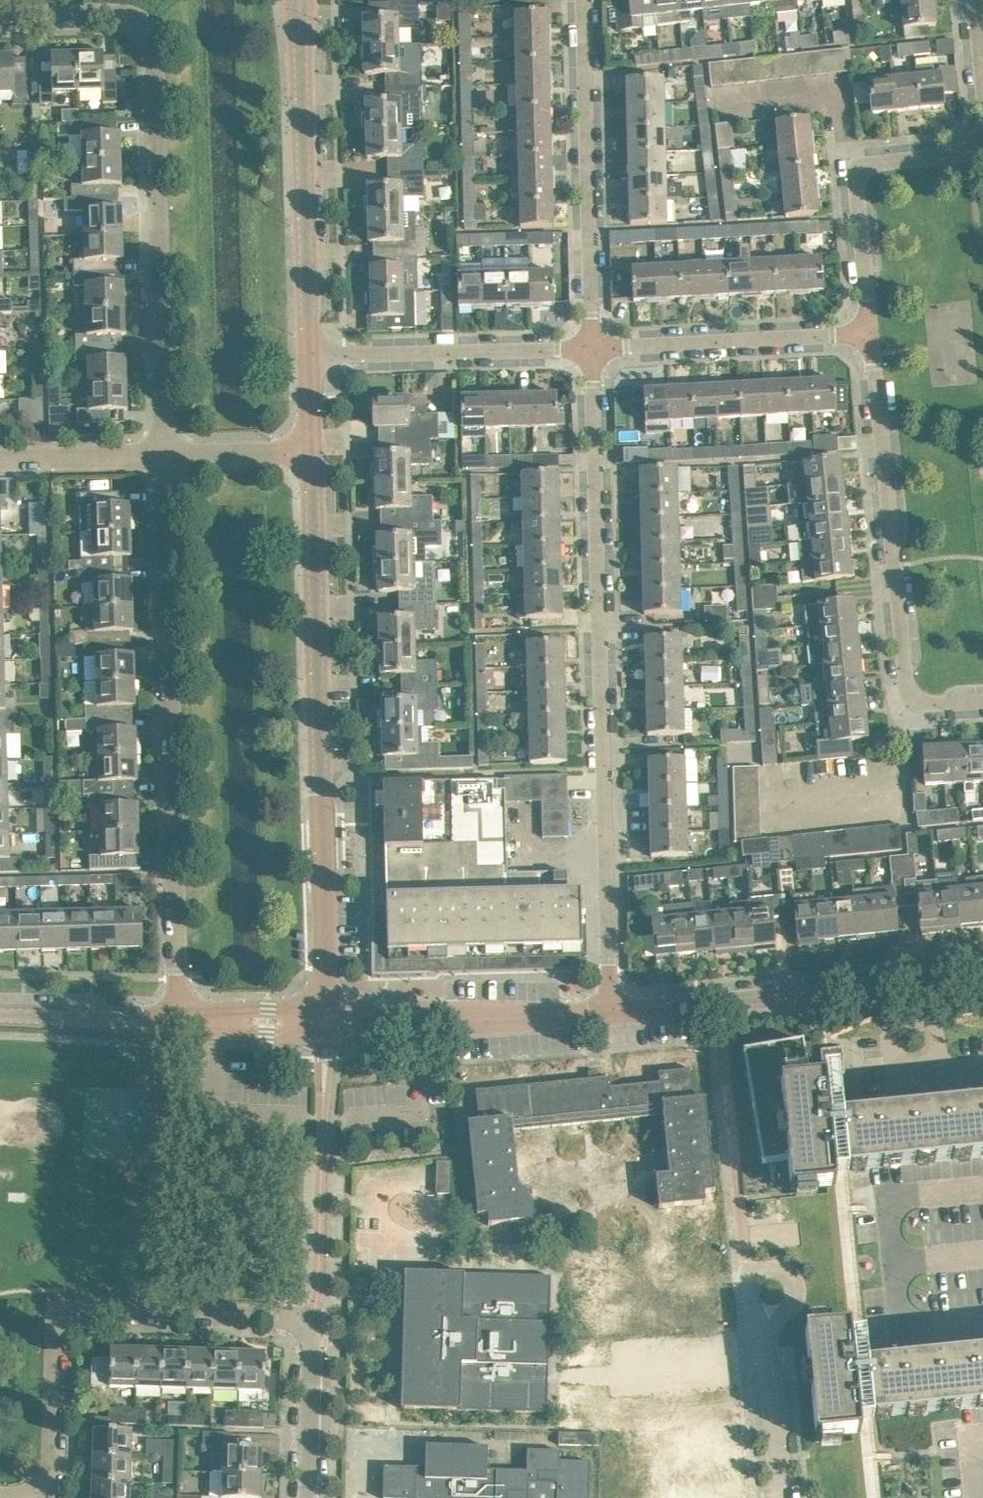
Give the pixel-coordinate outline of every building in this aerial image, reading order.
[(609,8),(611,20),(617,19),(618,31),(638,29),(643,29),(642,16),(655,15),(654,0),(629,0),(629,2),(615,3),(616,6),(616,7),(609,8)] [(677,0),(654,0),(655,15),(657,27),(680,25),(677,0)] [(702,10),(701,0),(677,0),(680,25),(680,24),(680,23),(692,22),(691,12),(702,10)] [(702,10),(704,21),(727,19),(725,0),(701,0),(702,10)] [(727,19),(751,16),(750,5),(749,0),(725,0),(727,19)] [(774,13),(773,0),(749,0),(750,5),(761,4),(763,14),(774,13)] [(797,0),(773,0),(774,13),(798,10),(797,0)] [(862,8),(864,8),(863,0),(851,0),(853,9),(862,8)] [(904,29),(935,26),(933,1),(890,6),(892,18),(902,17),(904,29)] [(419,2),(389,3),(389,18),(363,18),(364,46),(412,45),(411,29),(420,29),(419,2)] [(470,7),(459,8),(460,38),(471,38),(470,14),(470,7)] [(864,8),(862,8),(853,9),(855,33),(867,32),(864,8)] [(516,37),(547,36),(547,12),(515,13),(516,37)] [(849,31),(832,33),(834,44),(850,42),(849,31)] [(817,34),(801,36),(801,38),(799,38),(799,43),(803,43),(803,48),(818,46),(818,45),(817,34)] [(548,60),(547,36),(516,37),(516,61),(548,60)] [(803,48),(803,43),(799,43),(799,38),(801,38),(801,36),(785,38),(786,50),(803,48)] [(953,37),(937,39),(939,54),(955,52),(953,37)] [(471,38),(460,38),(460,62),(472,62),(471,46),(471,38)] [(754,41),(730,43),(731,56),(755,53),(754,41)] [(911,43),(912,52),(915,52),(915,55),(930,53),(929,42),(911,43)] [(731,56),(730,43),(706,46),(707,49),(704,49),(705,54),(708,54),(709,58),(731,56)] [(915,55),(915,52),(912,52),(911,43),(896,45),(898,56),(915,55)] [(412,45),(364,46),(365,74),(384,74),(391,74),(391,88),(421,87),(420,45),(412,45)] [(707,49),(706,46),(683,48),(684,61),(709,58),(708,54),(705,54),(704,49),(707,49)] [(889,46),(880,47),(882,63),(891,62),(889,46)] [(684,61),(683,48),(659,51),(660,53),(657,54),(658,59),(661,58),(662,63),(684,61)] [(852,72),(849,50),(849,48),(838,50),(840,73),(852,72)] [(838,50),(826,51),(828,74),(840,73),(838,50)] [(659,51),(638,53),(640,66),(662,63),(661,58),(658,59),(657,54),(660,53),(659,51)] [(826,51),(814,52),(817,75),(828,74),(826,51)] [(814,52),(802,54),(805,77),(817,75),(814,52)] [(52,72),(39,72),(40,82),(40,92),(40,105),(54,104),(54,91),(78,91),(77,53),(52,54),(52,72)] [(103,53),(77,53),(78,91),(97,90),(102,90),(102,103),(117,102),(116,70),(103,71),(103,56),(103,53)] [(802,54),(795,54),(791,55),(793,78),(805,77),(802,54)] [(26,73),(14,73),(13,55),(0,55),(0,95),(13,94),(13,105),(27,105),(26,73)] [(791,55),(779,56),(781,79),(793,78),(791,55)] [(779,56),(767,57),(770,81),(781,79),(779,56)] [(767,57),(755,59),(758,82),(770,81),(767,57)] [(758,82),(755,59),(744,60),(746,83),(758,82)] [(517,84),(549,84),(548,60),(516,61),(517,84)] [(744,60),(732,61),(734,85),(746,83),(744,60)] [(732,61),(720,63),(723,86),(734,85),(732,61)] [(472,62),(460,62),(461,86),(472,86),(472,62)] [(723,86),(720,63),(708,64),(711,87),(723,86)] [(953,68),(940,69),(939,64),(915,67),(916,77),(919,109),(944,107),(942,93),(955,92),(953,68)] [(696,102),(706,101),(703,76),(694,77),(696,102)] [(919,109),(916,77),(893,80),(896,111),(919,109)] [(627,104),(664,103),(663,79),(626,79),(627,104)] [(896,111),(893,80),(868,82),(868,83),(853,85),(855,104),(870,102),(872,114),(896,111)] [(549,84),(517,84),(517,108),(549,107),(549,84)] [(473,109),(472,86),(461,86),(462,110),(473,109)] [(386,102),(366,103),(366,131),(401,130),(422,129),(422,113),(422,103),(427,102),(427,87),(421,87),(391,88),(392,102),(386,102)] [(709,125),(706,101),(696,102),(699,126),(709,125)] [(664,127),(664,103),(627,104),(628,128),(664,127)] [(550,131),(549,107),(517,108),(518,132),(550,131)] [(473,109),(462,110),(462,133),(473,133),(473,125),(473,109)] [(102,134),(102,121),(79,121),(78,113),(70,113),(70,135),(82,135),(83,160),(121,159),(120,134),(102,134)] [(810,142),(808,118),(776,122),(778,145),(810,142)] [(718,152),(730,150),(730,148),(734,147),(731,123),(715,125),(718,152)] [(702,150),(712,149),(709,125),(699,126),(702,150)] [(665,151),(664,127),(628,128),(628,152),(665,151)] [(367,158),(387,158),(393,158),(393,172),(423,171),(423,145),(401,145),(401,130),(366,131),(367,158)] [(550,131),(518,132),(519,156),(550,155),(550,131)] [(473,133),(462,133),(463,157),(474,157),(473,141),(473,133)] [(810,142),(778,145),(780,169),(813,166),(810,142)] [(705,174),(715,173),(712,149),(702,150),(705,174)] [(721,175),(733,174),(733,171),(747,169),(745,149),(730,151),(730,150),(718,152),(721,175)] [(28,150),(28,151),(29,176),(37,176),(36,150),(28,150)] [(665,175),(665,151),(628,152),(629,176),(665,175)] [(550,155),(519,156),(519,179),(519,180),(551,179),(550,155)] [(463,181),(474,181),(474,157),(463,157),(463,181)] [(111,185),(122,185),(121,159),(83,160),(83,186),(72,186),(72,197),(64,198),(112,197),(111,185)] [(813,166),(780,169),(783,193),(815,189),(813,166)] [(394,186),(388,186),(368,187),(369,215),(403,214),(402,198),(424,197),(423,171),(393,172),(394,186)] [(708,198),(718,197),(715,173),(705,174),(708,198)] [(724,199),(736,198),(733,174),(721,175),(724,199)] [(666,199),(665,175),(629,176),(629,200),(666,199)] [(30,201),(38,201),(37,176),(29,176),(30,201)] [(551,179),(519,180),(520,204),(552,203),(551,179)] [(464,205),(475,204),(474,181),(463,181),(464,205)] [(783,193),(785,217),(818,214),(815,189),(783,193)] [(123,234),(122,209),(104,209),(104,198),(112,198),(112,197),(64,198),(65,211),(72,211),(84,211),(85,235),(123,234)] [(708,198),(710,221),(720,220),(718,197),(708,198)] [(736,198),(724,199),(726,220),(738,219),(736,198)] [(64,208),(64,199),(49,199),(50,209),(64,208)] [(666,199),(629,200),(630,225),(667,224),(666,199)] [(38,201),(30,201),(30,226),(38,226),(38,201)] [(552,203),(520,204),(520,227),(520,228),(552,227),(552,226),(552,203)] [(475,204),(464,205),(464,229),(476,229),(475,204)] [(403,214),(369,215),(369,243),(373,243),(395,242),(396,257),(416,256),(418,256),(426,256),(425,229),(415,229),(415,213),(403,214)] [(796,223),(797,234),(819,232),(818,221),(796,223)] [(797,234),(796,223),(772,224),(773,235),(797,234)] [(748,225),(749,236),(773,235),(772,224),(748,225)] [(749,236),(748,225),(725,227),(725,238),(749,236)] [(31,251),(39,250),(38,226),(30,226),(31,251)] [(701,239),(725,238),(725,227),(701,228),(701,239)] [(701,239),(701,228),(677,229),(677,241),(701,239)] [(653,230),(654,242),(677,241),(677,229),(653,230)] [(654,242),(653,230),(630,232),(631,243),(654,242)] [(528,234),(529,245),(553,244),(552,233),(528,234)] [(74,274),(106,273),(114,273),(114,260),(124,260),(123,234),(85,235),(85,251),(79,251),(79,259),(74,260),(74,274)] [(505,246),(504,234),(480,235),(481,246),(505,246)] [(504,234),(505,246),(529,245),(528,234),(504,234)] [(480,235),(459,235),(456,236),(457,247),(481,246),(480,235)] [(738,263),(727,264),(728,296),(752,295),(750,262),(750,263),(749,247),(737,247),(738,263)] [(39,250),(31,251),(32,276),(40,276),(39,250)] [(374,267),(370,267),(371,293),(414,291),(419,291),(418,271),(418,256),(416,256),(396,257),(374,257),(374,267)] [(800,292),(824,291),(822,259),(798,260),(800,292)] [(776,293),(800,292),(798,260),(774,261),(776,293)] [(752,295),(776,293),(774,261),(750,262),(752,295)] [(727,264),(703,265),(705,297),(728,296),(727,264)] [(681,299),(705,297),(703,265),(679,266),(681,299)] [(657,300),(681,299),(679,266),(655,268),(657,300)] [(655,268),(631,269),(633,301),(657,300),(655,268)] [(529,273),(530,305),(554,304),(554,272),(529,273)] [(74,274),(66,274),(66,279),(74,280),(74,285),(86,285),(87,310),(125,309),(124,284),(120,284),(106,284),(106,273),(74,274)] [(530,305),(529,273),(505,274),(506,306),(530,305)] [(481,274),(458,275),(457,275),(458,307),(482,306),(481,274)] [(506,306),(505,274),(481,274),(482,306),(506,306)] [(415,305),(414,291),(371,293),(367,294),(367,306),(371,306),(371,317),(388,317),(388,330),(415,329),(415,305)] [(452,291),(442,291),(443,316),(452,315),(452,291)] [(1,313),(28,313),(28,307),(12,307),(12,301),(1,301),(0,301),(0,314),(1,313)] [(108,347),(108,335),(126,335),(125,309),(87,310),(87,336),(76,336),(76,337),(70,338),(70,348),(76,348),(108,347)] [(127,384),(126,359),(108,359),(108,347),(76,348),(76,350),(73,350),(73,360),(88,360),(89,385),(127,384)] [(42,375),(42,349),(33,349),(34,375),(42,375)] [(42,375),(34,375),(35,399),(43,399),(42,375)] [(812,413),(836,412),(834,380),(810,381),(812,413)] [(788,415),(812,413),(810,381),(787,383),(788,415)] [(788,415),(787,383),(763,384),(765,416),(788,415)] [(94,423),(110,423),(110,410),(128,410),(127,384),(89,385),(89,410),(78,410),(78,424),(81,424),(94,423)] [(765,416),(763,384),(739,385),(741,417),(765,416)] [(741,417),(739,385),(715,387),(717,419),(741,417)] [(693,420),(717,419),(715,387),(691,388),(693,420)] [(693,420),(691,388),(667,389),(669,421),(693,420)] [(667,389),(644,391),(645,423),(646,434),(670,432),(669,421),(667,389)] [(509,396),(509,428),(533,427),(533,395),(509,396)] [(533,427),(558,426),(557,395),(533,395),(533,427)] [(485,396),(461,397),(461,429),(462,429),(462,438),(486,438),(486,428),(485,396)] [(509,396),(485,396),(486,428),(509,428),(509,396)] [(401,440),(431,440),(455,439),(454,414),(427,414),(427,406),(418,398),(373,399),(374,428),(400,427),(401,440)] [(43,399),(35,399),(19,400),(20,425),(44,425),(43,399)] [(69,408),(49,408),(50,432),(70,431),(69,408)] [(94,423),(81,424),(81,435),(95,435),(94,423)] [(838,452),(838,450),(837,436),(814,437),(814,453),(838,452)] [(814,453),(814,437),(813,437),(813,442),(790,443),(791,455),(814,453)] [(401,440),(401,453),(375,454),(376,482),(411,481),(410,465),(431,465),(431,440),(401,440)] [(791,455),(790,443),(766,444),(767,456),(791,455)] [(767,456),(766,444),(742,445),(743,457),(767,456)] [(743,457),(742,445),(718,447),(719,458),(743,457)] [(695,459),(719,458),(718,447),(695,448),(695,459)] [(695,459),(695,448),(671,449),(671,461),(695,459)] [(648,450),(649,462),(671,461),(671,449),(648,450)] [(558,455),(534,456),(534,467),(559,466),(558,455)] [(510,456),(486,457),(486,468),(510,468),(510,456)] [(534,456),(510,456),(510,468),(534,467),(534,456)] [(486,468),(486,457),(462,458),(462,469),(486,468)] [(842,479),(844,478),(843,472),(841,472),(840,459),(803,463),(805,483),(842,479)] [(745,489),(756,488),(755,475),(756,475),(755,464),(743,465),(745,489)] [(739,490),(738,466),(727,467),(729,491),(739,490)] [(640,469),(641,493),(677,492),(677,468),(640,469)] [(522,474),(522,498),(559,497),(558,473),(522,474)] [(471,499),(481,499),(480,474),(470,475),(471,499)] [(788,504),(806,502),(844,499),(844,498),(846,498),(845,492),(843,492),(842,479),(805,483),(792,483),(786,484),(788,504)] [(1,536),(1,512),(9,512),(8,480),(0,480),(0,536),(1,536)] [(376,510),(402,509),(403,523),(433,522),(432,497),(411,497),(411,481),(376,482),(376,510)] [(756,488),(745,489),(746,503),(746,508),(757,507),(757,503),(756,488)] [(741,514),(739,490),(729,491),(731,515),(741,514)] [(678,517),(677,492),(641,493),(641,518),(678,517)] [(112,493),(80,494),(93,532),(131,531),(130,505),(127,505),(112,506),(112,493)] [(522,498),(523,522),(559,521),(559,497),(522,498)] [(471,499),(472,523),(482,523),(481,499),(471,499)] [(806,502),(795,504),(797,523),(808,522),(846,518),(848,518),(847,511),(845,511),(844,499),(806,502)] [(46,503),(29,504),(30,535),(38,535),(46,535),(46,503)] [(747,528),(759,527),(758,513),(746,514),(747,528)] [(732,539),(743,539),(741,514),(731,515),(732,539)] [(641,518),(642,542),(679,541),(678,517),(641,518)] [(808,522),(797,523),(799,542),(820,540),(848,538),(846,518),(808,522)] [(560,545),(559,521),(523,522),(524,546),(560,545)] [(381,536),(377,536),(378,564),(413,563),(425,563),(424,547),(433,547),(441,547),(441,522),(433,522),(403,523),(403,536),(381,536)] [(463,522),(454,523),(455,533),(464,533),(463,522)] [(473,547),(483,547),(482,523),(472,523),(473,547)] [(759,527),(747,528),(749,547),(752,547),(760,547),(759,527)] [(69,570),(82,570),(114,569),(114,557),(132,556),(131,531),(93,532),(82,562),(69,562),(69,570)] [(46,535),(38,535),(38,560),(47,560),(46,535)] [(848,538),(820,540),(799,542),(800,562),(850,557),(852,556),(851,550),(849,550),(848,538)] [(734,563),(744,563),(743,539),(732,539),(734,563)] [(679,565),(679,541),(642,542),(643,566),(679,565)] [(524,546),(524,570),(561,569),(560,545),(524,546)] [(483,547),(473,547),(473,572),(483,571),(483,547)] [(752,547),(749,547),(750,567),(766,565),(766,554),(760,554),(760,547),(752,547)] [(800,562),(802,582),(852,577),(852,576),(854,576),(853,570),(851,570),(850,557),(800,562)] [(413,563),(378,564),(379,592),(399,592),(405,592),(405,605),(435,604),(434,579),(434,563),(425,563),(413,563)] [(736,588),(746,587),(744,563),(734,563),(736,588)] [(643,590),(680,589),(679,565),(643,566),(643,590)] [(133,606),(132,580),(114,581),(114,569),(82,570),(82,582),(94,582),(95,606),(81,606),(81,607),(133,606)] [(561,594),(561,569),(524,570),(525,595),(561,594)] [(474,596),(484,596),(483,571),(473,572),(474,596)] [(752,599),(778,596),(777,585),(751,586),(752,599)] [(736,588),(737,611),(747,611),(746,587),(736,588)] [(680,589),(643,590),(644,614),(681,613),(680,589)] [(562,618),(561,594),(525,595),(525,619),(562,618)] [(484,596),(474,596),(475,629),(482,629),(482,619),(485,619),(484,596)] [(778,596),(752,599),(754,632),(766,630),(765,610),(778,609),(778,596)] [(807,626),(826,624),(856,621),(858,621),(858,614),(856,615),(854,601),(805,606),(807,626)] [(405,618),(379,619),(380,647),(415,646),(415,630),(436,629),(435,604),(405,605),(405,618)] [(727,605),(704,606),(705,621),(705,622),(728,621),(727,606),(727,605)] [(124,643),(124,631),(134,631),(133,606),(81,607),(81,621),(86,621),(86,631),(70,631),(71,644),(76,644),(84,644),(124,643)] [(40,610),(29,610),(29,618),(31,622),(40,622),(40,634),(49,634),(49,609),(40,610)] [(856,621),(826,624),(807,626),(808,646),(860,641),(860,634),(858,634),(856,621)] [(740,660),(750,660),(748,626),(738,626),(740,660)] [(755,651),(767,650),(766,636),(767,636),(766,630),(754,632),(755,651)] [(49,634),(40,634),(41,659),(50,659),(49,634)] [(681,637),(645,638),(645,663),(682,662),(681,637)] [(862,660),(861,651),(860,641),(808,646),(810,665),(823,664),(862,660)] [(563,642),(526,643),(527,667),(563,666),(563,642)] [(135,681),(134,655),(124,655),(124,643),(84,644),(84,657),(96,657),(97,682),(135,681)] [(485,643),(475,644),(476,668),(486,668),(485,643)] [(76,644),(56,645),(56,659),(77,659),(76,644)] [(381,675),(407,674),(407,687),(437,686),(436,661),(416,662),(415,646),(380,647),(381,675)] [(767,650),(755,651),(757,671),(768,670),(767,650)] [(50,659),(41,659),(42,685),(51,685),(50,659)] [(742,684),(752,684),(750,660),(740,660),(742,684)] [(864,673),(862,673),(860,660),(862,660),(823,664),(825,683),(862,680),(862,679),(864,679),(864,673)] [(683,686),(682,662),(645,663),(646,687),(683,686)] [(563,666),(527,667),(528,691),(564,690),(563,666)] [(476,693),(487,692),(486,668),(476,668),(476,693)] [(758,690),(764,690),(769,689),(768,675),(757,676),(758,690)] [(862,680),(825,683),(812,685),(814,704),(864,699),(866,698),(866,692),(864,692),(862,680)] [(86,719),(126,718),(126,706),(136,706),(135,681),(97,682),(97,706),(86,707),(86,719)] [(752,684),(742,684),(743,709),(753,708),(752,684)] [(12,722),(12,709),(6,709),(5,685),(0,685),(0,723),(12,722)] [(401,701),(382,701),(382,729),(417,728),(433,728),(433,712),(438,712),(437,686),(407,687),(408,700),(401,701)] [(647,711),(683,710),(683,686),(646,687),(647,711)] [(769,689),(764,690),(758,690),(759,704),(770,703),(769,689)] [(528,691),(528,715),(565,714),(564,690),(528,691)] [(477,717),(487,717),(487,692),(476,693),(477,717)] [(814,704),(816,724),(866,719),(866,718),(868,718),(868,712),(866,712),(864,699),(814,704)] [(753,708),(743,709),(745,732),(742,732),(742,730),(720,730),(721,743),(756,742),(753,708)] [(771,709),(760,709),(761,729),(775,728),(774,717),(771,717),(771,709)] [(684,735),(683,710),(647,711),(647,736),(684,735)] [(528,715),(529,740),(566,739),(565,714),(528,715)] [(478,741),(488,741),(487,717),(477,717),(478,741)] [(137,755),(136,730),(126,730),(126,718),(86,719),(77,719),(77,730),(86,730),(86,732),(98,732),(99,757),(137,755)] [(852,757),(852,756),(850,741),(868,739),(868,738),(870,737),(869,731),(867,731),(866,719),(816,724),(819,761),(852,757)] [(0,723),(0,760),(8,760),(7,735),(12,735),(12,722),(0,723)] [(694,728),(694,741),(719,739),(718,727),(694,728)] [(417,728),(382,729),(383,757),(385,757),(409,756),(409,770),(439,770),(473,769),(473,756),(439,758),(439,749),(439,744),(418,744),(417,728)] [(775,728),(761,729),(763,766),(777,765),(775,728)] [(530,764),(566,763),(566,739),(529,740),(530,764)] [(489,765),(488,741),(478,741),(479,765),(489,765)] [(965,793),(975,793),(974,783),(982,783),(982,753),(982,743),(963,744),(965,793)] [(963,744),(943,745),(945,784),(964,784),(964,793),(965,793),(963,744)] [(923,745),(923,747),(925,785),(945,784),(943,745),(923,745)] [(128,793),(127,781),(138,781),(137,755),(99,757),(99,781),(88,782),(88,784),(82,784),(82,794),(88,794),(128,793)] [(718,782),(728,782),(727,757),(717,757),(718,782)] [(54,783),(53,758),(44,758),(45,783),(54,783)] [(685,783),(685,759),(648,760),(649,784),(685,783)] [(0,760),(0,785),(8,784),(8,760),(0,760)] [(759,779),(758,767),(733,768),(733,780),(759,779)] [(543,788),(567,788),(566,775),(542,776),(543,788)] [(518,789),(518,776),(505,777),(505,780),(505,789),(518,789)] [(531,802),(530,776),(518,776),(518,789),(518,802),(531,802)] [(541,801),(541,800),(543,800),(543,788),(542,776),(530,776),(531,802),(541,801)] [(759,792),(759,779),(733,780),(734,793),(759,792)] [(384,796),(375,796),(376,810),(377,810),(377,815),(376,815),(376,835),(385,835),(385,847),(478,845),(478,867),(507,866),(506,802),(505,789),(505,780),(476,781),(384,783),(384,796)] [(718,806),(729,806),(728,782),(718,782),(718,806)] [(54,783),(45,783),(45,808),(54,808),(54,783)] [(686,807),(685,783),(649,784),(649,808),(686,807)] [(9,809),(8,784),(0,785),(0,809),(9,809)] [(543,800),(567,800),(567,788),(543,788),(543,800)] [(518,802),(518,789),(505,789),(506,802),(518,802)] [(759,804),(759,792),(734,793),(734,805),(759,804)] [(139,830),(138,805),(128,805),(128,793),(88,794),(88,796),(81,796),(81,807),(88,807),(100,807),(101,831),(139,830)] [(924,794),(912,795),(913,813),(916,813),(924,812),(924,794)] [(542,812),(568,812),(567,800),(543,800),(541,800),(541,801),(542,812)] [(760,817),(759,804),(734,805),(734,817),(760,817)] [(719,831),(729,830),(729,806),(718,806),(719,831)] [(687,831),(686,807),(649,808),(650,833),(687,831)] [(46,833),(55,833),(54,808),(45,808),(46,833)] [(0,809),(0,834),(9,834),(9,809),(0,809)] [(947,824),(958,823),(957,809),(946,810),(947,824)] [(972,810),(973,821),(982,820),(982,809),(972,810)] [(947,824),(946,810),(924,812),(916,813),(918,827),(947,824)] [(568,824),(568,812),(542,812),(542,825),(568,824)] [(760,829),(760,817),(734,817),(735,830),(760,829)] [(542,837),(568,836),(568,824),(542,825),(542,837)] [(902,850),(899,824),(887,826),(890,851),(902,850)] [(887,826),(875,827),(878,852),(890,851),(887,826)] [(875,827),(863,828),(866,854),(878,852),(875,827)] [(863,828),(851,830),(854,855),(866,854),(863,828)] [(950,829),(951,839),(952,840),(966,839),(965,828),(950,829)] [(760,829),(735,830),(735,842),(741,842),(760,840),(760,829)] [(952,840),(951,839),(950,829),(937,831),(938,842),(952,840)] [(140,856),(139,830),(101,831),(101,856),(90,856),(90,870),(122,869),(122,856),(140,856)] [(720,855),(730,854),(729,830),(719,831),(720,851),(720,855)] [(851,830),(839,831),(842,856),(854,855),(851,830)] [(650,833),(651,857),(687,856),(687,831),(650,833)] [(839,831),(827,832),(830,857),(842,856),(839,831)] [(827,832),(815,834),(818,858),(825,858),(830,857),(827,832)] [(55,833),(46,833),(47,858),(56,858),(55,833)] [(904,878),(916,877),(914,855),(918,855),(915,833),(906,834),(908,855),(901,855),(904,878)] [(21,872),(21,858),(10,858),(9,834),(0,834),(0,872),(21,872)] [(815,834),(803,835),(806,859),(810,859),(818,858),(815,834)] [(803,835),(791,836),(794,861),(796,861),(806,859),(803,835)] [(791,836),(780,838),(782,862),(794,861),(791,836)] [(767,839),(769,854),(770,863),(782,862),(780,838),(767,839)] [(769,854),(767,839),(760,840),(741,842),(743,857),(769,854)] [(385,847),(387,942),(387,962),(583,957),(582,915),(581,915),(580,891),(567,892),(566,873),(507,874),(507,866),(478,867),(478,845),(385,847)] [(904,878),(901,855),(889,857),(891,879),(904,878)] [(825,858),(818,858),(810,859),(811,870),(826,868),(825,858)] [(810,859),(806,859),(796,861),(797,871),(811,870),(810,859)] [(850,861),(851,872),(865,870),(864,859),(850,861)] [(851,872),(850,861),(836,862),(837,873),(851,872)] [(726,867),(728,878),(748,876),(746,865),(726,867)] [(714,879),(728,878),(726,867),(713,868),(714,879)] [(703,880),(702,870),(702,869),(688,871),(689,882),(703,880)] [(673,872),(674,884),(669,885),(670,887),(684,886),(682,871),(673,872)] [(674,884),(673,872),(654,874),(655,888),(670,887),(669,885),(674,884)] [(955,874),(936,876),(936,880),(941,932),(961,930),(960,929),(956,889),(955,874)] [(65,877),(65,886),(90,885),(90,876),(65,877)] [(90,885),(115,884),(115,876),(90,876),(90,885)] [(978,909),(980,927),(982,927),(982,876),(975,877),(978,909)] [(65,886),(65,877),(40,878),(41,886),(65,886)] [(980,927),(978,909),(975,877),(966,878),(966,888),(956,889),(960,929),(980,927)] [(16,887),(16,878),(0,879),(0,887),(16,887)] [(41,886),(40,878),(16,878),(16,887),(41,886)] [(916,883),(917,893),(918,905),(919,911),(921,931),(921,934),(928,933),(941,932),(936,880),(916,883)] [(892,886),(872,888),(873,898),(877,938),(897,936),(892,886)] [(873,898),(872,888),(853,890),(854,900),(858,939),(858,940),(877,938),(873,898)] [(814,892),(793,895),(794,905),(796,923),(798,943),(799,946),(818,944),(818,941),(819,941),(815,903),(814,892)] [(754,950),(773,948),(775,948),(770,907),(782,906),(781,895),(750,898),(750,897),(749,897),(754,950)] [(754,950),(749,897),(749,901),(730,903),(735,952),(754,950)] [(858,939),(854,900),(834,902),(838,939),(839,941),(858,939)] [(838,939),(834,902),(815,903),(819,941),(819,943),(825,942),(825,940),(838,939)] [(730,903),(730,912),(712,914),(715,951),(716,951),(716,954),(735,952),(730,903)] [(671,906),(677,959),(677,957),(683,957),(683,955),(696,953),(691,904),(671,906)] [(712,914),(693,916),(692,904),(691,904),(696,953),(696,956),(703,955),(702,953),(715,951),(712,914)] [(671,906),(651,908),(654,937),(647,937),(647,949),(655,949),(657,961),(677,959),(671,906)] [(92,950),(117,950),(116,910),(91,911),(92,950)] [(117,950),(142,949),(141,910),(116,910),(117,950)] [(67,951),(92,950),(91,911),(66,912),(67,951)] [(42,952),(41,912),(17,913),(18,952),(42,952)] [(66,912),(41,912),(42,952),(67,951),(66,912)] [(18,952),(17,913),(0,913),(0,953),(18,952)] [(826,1186),(849,1184),(848,1170),(982,1156),(982,1108),(843,1122),(843,1121),(838,1069),(806,1072),(801,1044),(743,1052),(762,1165),(788,1160),(791,1189),(826,1186)] [(527,1187),(523,1124),(667,1114),(672,1173),(656,1174),(658,1206),(678,1205),(683,1274),(724,1271),(720,1212),(688,1215),(687,1204),(718,1201),(717,1187),(721,1187),(715,1095),(697,1097),(695,1068),(660,1070),(661,1082),(616,1085),(615,1077),(475,1087),(477,1120),(472,1120),(479,1224),(542,1220),(540,1186),(527,1187)] [(451,1188),(452,1160),(442,1160),(441,1188),(451,1188)] [(849,1184),(826,1186),(841,1326),(863,1323),(849,1184)] [(547,1413),(549,1352),(544,1352),(545,1326),(549,1326),(551,1276),(405,1272),(403,1333),(407,1334),(407,1347),(403,1347),(401,1409),(547,1413)] [(868,1370),(863,1323),(841,1326),(805,1329),(816,1437),(852,1433),(874,1431),(873,1417),(982,1406),(982,1358),(868,1370)] [(92,1386),(109,1387),(109,1388),(136,1389),(137,1348),(111,1348),(110,1360),(93,1359),(92,1386)] [(161,1389),(162,1349),(137,1348),(136,1389),(161,1389)] [(187,1390),(188,1350),(162,1349),(161,1389),(187,1390)] [(188,1350),(187,1390),(212,1391),(214,1351),(188,1350)] [(239,1351),(214,1351),(212,1391),(238,1392),(239,1351)] [(238,1392),(264,1392),(265,1352),(239,1351),(238,1392)] [(109,1423),(135,1424),(135,1410),(109,1409),(109,1423)] [(135,1410),(135,1424),(146,1424),(147,1410),(135,1410)] [(226,1413),(226,1426),(225,1427),(237,1427),(237,1413),(226,1413)] [(264,1414),(237,1413),(237,1427),(263,1428),(264,1414)] [(186,1425),(186,1416),(169,1415),(169,1425),(186,1425)] [(186,1416),(186,1425),(203,1426),(203,1416),(186,1416)] [(92,1456),(132,1457),(133,1431),(93,1430),(92,1456)] [(750,1443),(727,1445),(725,1431),(678,1435),(685,1497),(756,1497),(750,1443)] [(214,1471),(214,1472),(262,1473),(263,1447),(233,1446),(233,1433),(213,1433),(203,1432),(203,1447),(222,1447),(222,1472),(214,1471)] [(164,1440),(164,1458),(174,1458),(174,1440),(164,1440)] [(590,1463),(559,1462),(560,1451),(527,1450),(527,1471),(487,1470),(488,1447),(426,1446),(425,1468),(384,1467),(383,1497),(589,1497),(590,1463)] [(92,1456),(91,1481),(132,1482),(132,1457),(92,1456)] [(174,1458),(164,1458),(163,1475),(173,1475),(174,1458)] [(262,1473),(214,1472),(213,1497),(201,1497),(261,1497),(262,1473)] [(132,1482),(91,1481),(91,1497),(131,1497),(132,1482)] [(153,1497),(172,1497),(173,1494),(164,1494),(164,1486),(153,1485),(153,1493),(153,1497)]
